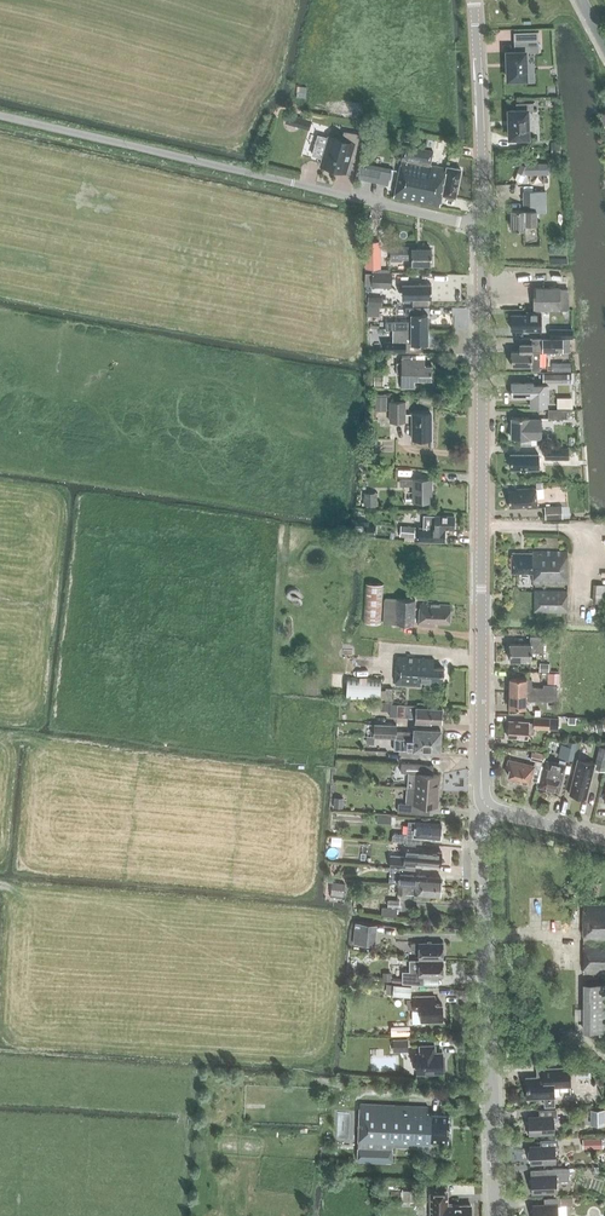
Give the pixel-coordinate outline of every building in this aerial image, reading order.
[(525,78),(525,52),(538,52),(538,40),(513,41),(514,52),(507,52),(507,79),(525,78)] [(527,110),(533,110),(532,102),(515,103),(516,110),(508,110),(509,137),(527,137),(527,110)] [(287,113),(284,123),(308,130),(311,121),(287,113)] [(320,165),(345,172),(350,153),(355,154),(359,134),(343,131),(341,140),(329,136),(320,165)] [(404,145),(394,197),(440,206),(442,195),(456,198),(461,169),(446,166),(446,167),(431,164),(433,150),(404,145)] [(388,184),(391,168),(361,162),(358,178),(388,184)] [(525,174),(549,174),(549,163),(525,163),(525,164),(520,163),(517,171),(525,174)] [(523,210),(510,210),(511,230),(525,230),(525,225),(536,225),(536,191),(523,191),(523,210)] [(381,268),(380,241),(364,241),(365,268),(368,268),(368,271),(378,271),(378,268),(381,268)] [(415,247),(397,247),(397,258),(411,258),(411,264),(431,264),(431,249),(415,249),(415,247)] [(371,288),(391,288),(391,271),(372,271),(372,272),(366,272),(366,285),(371,285),(371,288)] [(412,284),(403,284),(403,295),(412,295),(412,297),(431,297),(431,284),(412,284)] [(560,287),(533,287),(533,310),(560,310),(560,308),(560,289),(560,287)] [(382,297),(368,296),(367,304),(382,304),(382,297)] [(394,329),(427,329),(427,314),(420,314),(420,307),(405,307),(405,314),(405,315),(411,315),(411,321),(385,321),(385,329),(394,329)] [(511,314),(511,329),(540,329),(541,312),(531,312),(531,314),(511,314)] [(427,329),(394,329),(394,343),(384,343),(384,351),(421,351),(421,344),(427,344),(427,329)] [(563,338),(572,338),(572,330),(571,330),(563,330),(563,338)] [(569,338),(542,338),(542,352),(570,352),(569,338)] [(520,344),(519,344),(519,351),(511,351),(511,365),(531,365),(531,370),(540,370),(540,351),(531,351),(531,345),(531,344),(530,344),(530,345),(520,345),(520,344)] [(401,374),(401,387),(415,388),(415,379),(431,379),(431,365),(415,365),(415,355),(402,355),(402,363),(397,363),(397,374),(401,374)] [(563,371),(570,370),(570,363),(552,363),(552,372),(563,372),(563,371)] [(571,373),(543,373),(543,383),(571,383),(571,373)] [(373,377),(373,386),(382,386),(382,377),(373,377)] [(510,396),(530,396),(530,407),(547,406),(546,384),(533,385),(533,382),(510,383),(510,396)] [(374,396),(375,409),(386,409),(386,396),(374,396)] [(405,401),(389,401),(389,422),(405,422),(405,401)] [(567,409),(548,409),(548,418),(566,418),(567,409)] [(430,413),(411,414),(411,439),(431,439),(430,413)] [(540,415),(510,416),(511,438),(540,438),(540,415)] [(568,459),(568,447),(545,447),(545,459),(568,459)] [(538,454),(510,454),(510,468),(520,468),(520,470),(526,470),(526,468),(538,468),(538,454)] [(431,479),(412,478),(400,478),(400,485),(412,485),(412,501),(431,502),(431,479)] [(517,491),(509,491),(510,507),(528,506),(528,509),(538,508),(537,488),(516,489),(517,491)] [(377,505),(377,492),(364,492),(364,504),(377,505)] [(545,519),(562,518),(562,505),(545,506),(545,519)] [(453,529),(454,516),(423,514),(422,527),(419,527),(418,540),(443,541),(444,528),(453,529)] [(375,526),(360,525),(360,534),(374,535),(375,526)] [(400,525),(399,536),(414,537),(415,526),(400,525)] [(512,555),(511,572),(533,573),(533,583),(566,584),(567,552),(532,552),(532,554),(512,555)] [(366,583),(364,622),(381,623),(383,583),(366,583)] [(535,591),(534,613),(566,613),(566,592),(535,591)] [(414,623),(415,598),(384,597),(383,622),(414,623)] [(420,604),(418,625),(435,626),(435,623),(449,623),(450,606),(420,604)] [(510,645),(509,660),(531,660),(531,652),(543,652),(543,636),(530,636),(530,645),(510,645)] [(397,658),(396,684),(420,685),(421,681),(437,683),(437,679),(442,679),(442,667),(433,667),(433,660),(397,658)] [(380,678),(346,677),(346,699),(379,700),(380,678)] [(509,678),(509,692),(557,693),(557,685),(543,684),(543,687),(532,686),(532,679),(509,678)] [(557,694),(557,693),(509,692),(509,708),(525,708),(526,701),(557,701),(557,694)] [(397,704),(396,716),(415,717),(414,722),(430,723),(430,721),(442,722),(442,709),(415,708),(415,705),(397,704)] [(534,728),(549,729),(558,729),(559,719),(534,717),(534,723),(508,721),(507,737),(520,738),(520,739),(528,740),(529,734),(534,734),(534,728)] [(595,723),(597,730),(604,729),(602,722),(595,723)] [(395,737),(395,738),(439,741),(440,730),(414,728),(413,731),(395,730),(396,724),(374,723),(374,736),(395,737)] [(439,750),(439,741),(395,738),(395,746),(395,748),(439,750)] [(577,742),(567,740),(563,756),(573,759),(577,742)] [(595,767),(604,770),(604,746),(600,745),(595,767)] [(533,751),(529,765),(509,760),(507,768),(510,769),(508,776),(520,778),(519,781),(529,784),(530,779),(538,781),(544,754),(533,751)] [(585,797),(590,779),(594,762),(578,758),(574,775),(570,794),(585,797)] [(545,769),(544,769),(540,786),(559,791),(563,773),(565,766),(546,762),(545,769)] [(400,772),(409,772),(408,786),(414,786),(414,788),(438,790),(439,775),(432,774),(433,765),(401,763),(400,772)] [(437,806),(438,790),(414,788),(414,786),(408,786),(407,797),(406,804),(398,803),(397,812),(429,814),(430,805),(437,806)] [(335,808),(342,808),(343,798),(335,797),(335,808)] [(415,821),(414,822),(408,822),(407,834),(395,833),(393,835),(392,841),(421,843),(422,837),(440,838),(441,823),(415,821)] [(425,865),(428,865),(430,864),(440,865),(440,864),(441,863),(441,860),(440,858),(441,852),(432,851),(432,849),(416,848),(415,849),(405,848),(404,857),(390,855),(389,867),(414,869),(414,863),(423,864),(425,865)] [(399,874),(398,884),(440,887),(441,877),(422,876),(422,875),(416,874),(415,875),(399,874)] [(343,896),(344,883),(332,882),(330,894),(343,896)] [(439,896),(440,887),(398,884),(390,883),(389,891),(397,892),(397,893),(414,894),(414,895),(423,896),(423,895),(439,896)] [(583,972),(583,974),(604,974),(604,904),(584,904),(583,972)] [(397,916),(397,907),(382,907),(381,916),(397,916)] [(377,924),(355,923),(353,944),(375,945),(377,924)] [(419,949),(419,960),(442,960),(442,943),(411,943),(411,949),(419,949)] [(442,976),(442,960),(419,960),(409,959),(409,971),(402,971),(402,983),(423,984),(423,976),(442,976)] [(411,997),(411,985),(387,984),(387,994),(393,994),(393,996),(411,997)] [(604,984),(582,984),(582,1032),(604,1032),(604,984)] [(414,995),(414,999),(407,1000),(407,1007),(414,1007),(414,1008),(421,1008),(422,1019),(443,1018),(442,1002),(436,1002),(436,994),(414,995)] [(393,1025),(394,1033),(403,1033),(403,1024),(393,1025)] [(408,1039),(393,1039),(393,1052),(408,1052),(408,1039)] [(420,1046),(420,1053),(416,1053),(417,1073),(442,1072),(442,1070),(445,1070),(444,1061),(442,1061),(442,1052),(434,1053),(434,1045),(420,1046)] [(529,1097),(544,1097),(545,1106),(554,1106),(553,1087),(570,1086),(569,1067),(543,1068),(543,1077),(526,1078),(526,1088),(528,1088),(529,1097)] [(427,1107),(420,1107),(404,1106),(360,1104),(358,1162),(391,1164),(391,1146),(422,1147),(422,1144),(429,1145),(430,1141),(448,1142),(449,1114),(427,1113),(427,1107)] [(554,1132),(553,1117),(557,1117),(557,1109),(540,1110),(540,1118),(528,1118),(528,1133),(554,1132)] [(590,1110),(591,1125),(604,1124),(604,1112),(604,1110),(590,1110)] [(583,1148),(602,1147),(602,1138),(582,1139),(583,1148)] [(529,1147),(530,1162),(555,1161),(555,1146),(529,1147)] [(531,1177),(531,1192),(557,1190),(556,1181),(569,1180),(569,1168),(546,1169),(546,1176),(531,1177)] [(415,1201),(415,1191),(401,1191),(401,1201),(415,1201)] [(470,1205),(447,1206),(447,1193),(430,1194),(430,1215),(471,1215),(470,1205)] [(560,1197),(561,1205),(574,1205),(573,1197),(560,1197)] [(547,1198),(548,1205),(532,1206),(532,1215),(558,1215),(558,1206),(560,1205),(560,1198),(547,1198)]
